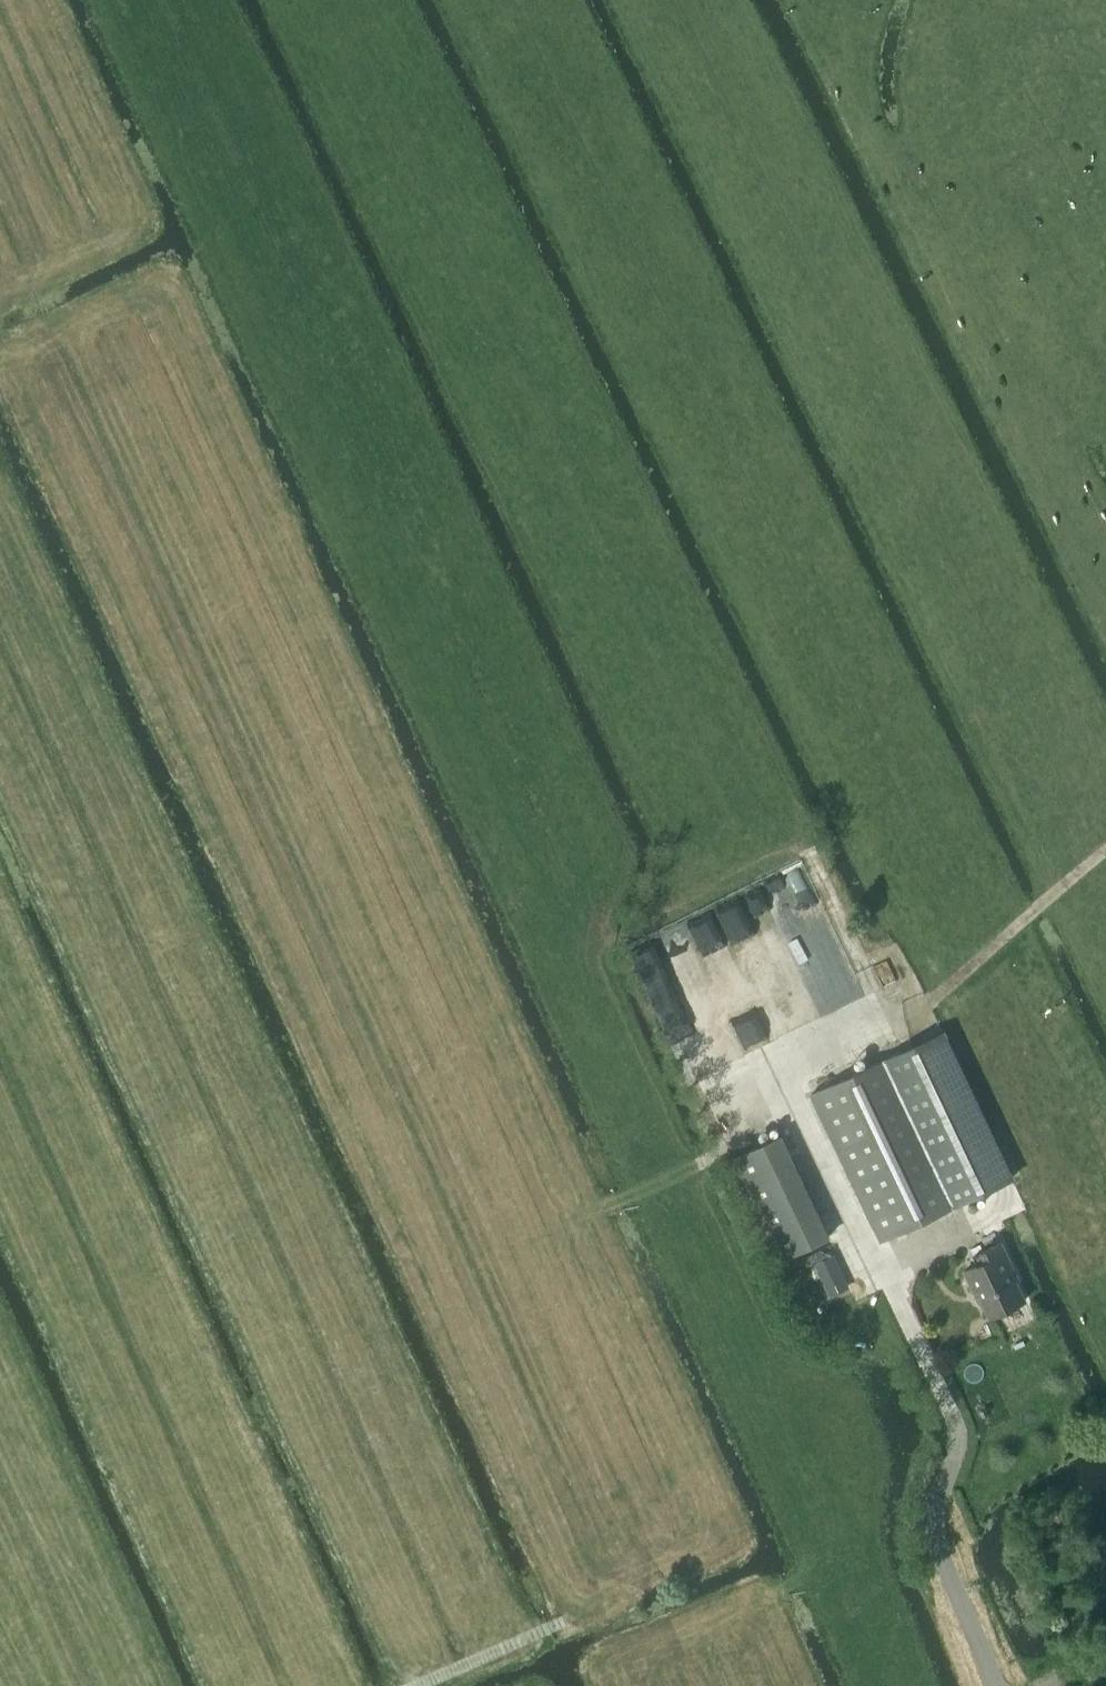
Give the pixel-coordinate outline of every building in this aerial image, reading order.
[(935,1036),(811,1094),(880,1241),(1011,1179),(941,1032),(935,1036)] [(781,1260),(829,1237),(781,1136),(733,1159),(781,1260)] [(989,1317),(1026,1300),(1016,1280),(1019,1279),(1001,1243),(973,1256),(977,1265),(964,1271),(974,1291),(979,1289),(983,1298),(981,1299),(989,1317)] [(832,1256),(816,1264),(831,1295),(847,1288),(832,1256)]
